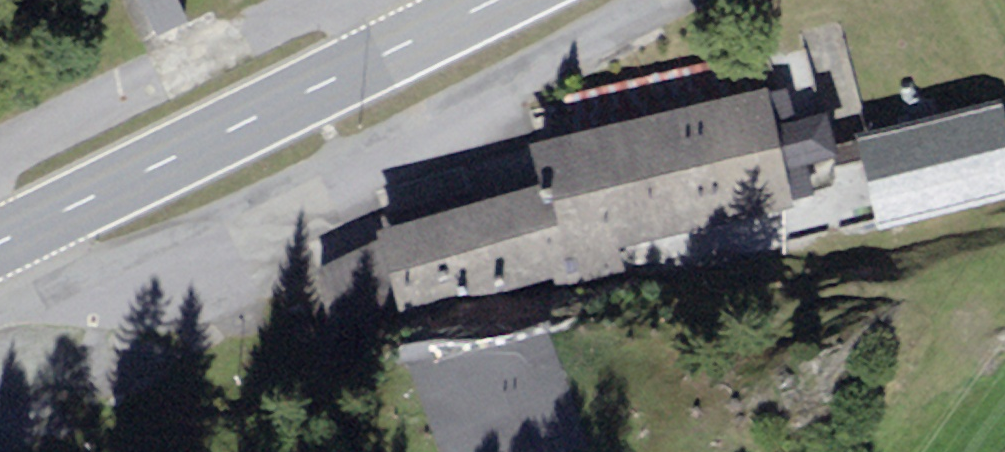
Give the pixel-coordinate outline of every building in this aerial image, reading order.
[(156,34),(188,18),(179,0),(140,0),(156,34)] [(569,132),(766,88),(776,85),(768,49),(561,96),(569,132)] [(562,262),(793,209),(792,203),(767,94),(766,88),(569,132),(530,141),(540,183),(474,202),(403,222),(379,229),(382,241),(399,308),(401,315),(564,279),(562,262)] [(788,89),(767,94),(792,203),(813,198),(805,166),(837,159),(826,113),(795,120),(788,89)] [(853,136),(875,230),(1004,200),(1004,122),(1000,101),(853,136)] [(403,222),(474,202),(470,188),(399,208),(403,222)] [(399,308),(382,241),(317,267),(331,326),(399,308)] [(438,451),(573,451),(586,448),(543,320),(409,365),(438,451)]
